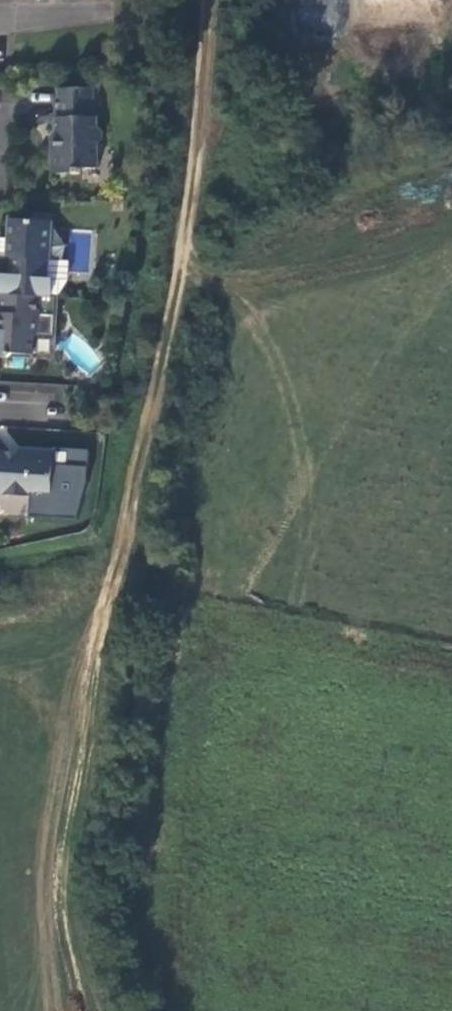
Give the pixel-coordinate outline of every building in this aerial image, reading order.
[(87,76),(46,76),(46,105),(42,105),(42,123),(46,123),(46,136),(42,136),(42,155),(47,161),(70,161),(70,155),(89,155),(89,132),(94,128),(94,116),(89,116),(89,104),(87,104),(87,76)] [(0,208),(0,246),(1,245),(0,264),(0,283),(28,284),(42,285),(42,267),(37,268),(37,248),(41,248),(42,209),(22,208),(0,208)] [(28,284),(0,283),(0,345),(9,341),(23,341),(24,326),(31,322),(31,303),(28,303),(28,284)] [(31,303),(31,322),(44,322),(46,285),(42,285),(28,284),(28,303),(31,303)] [(0,441),(0,482),(23,483),(24,478),(43,479),(43,478),(44,454),(45,442),(12,440),(11,445),(2,445),(3,441),(0,441)] [(44,454),(43,478),(58,478),(59,454),(44,454)]
